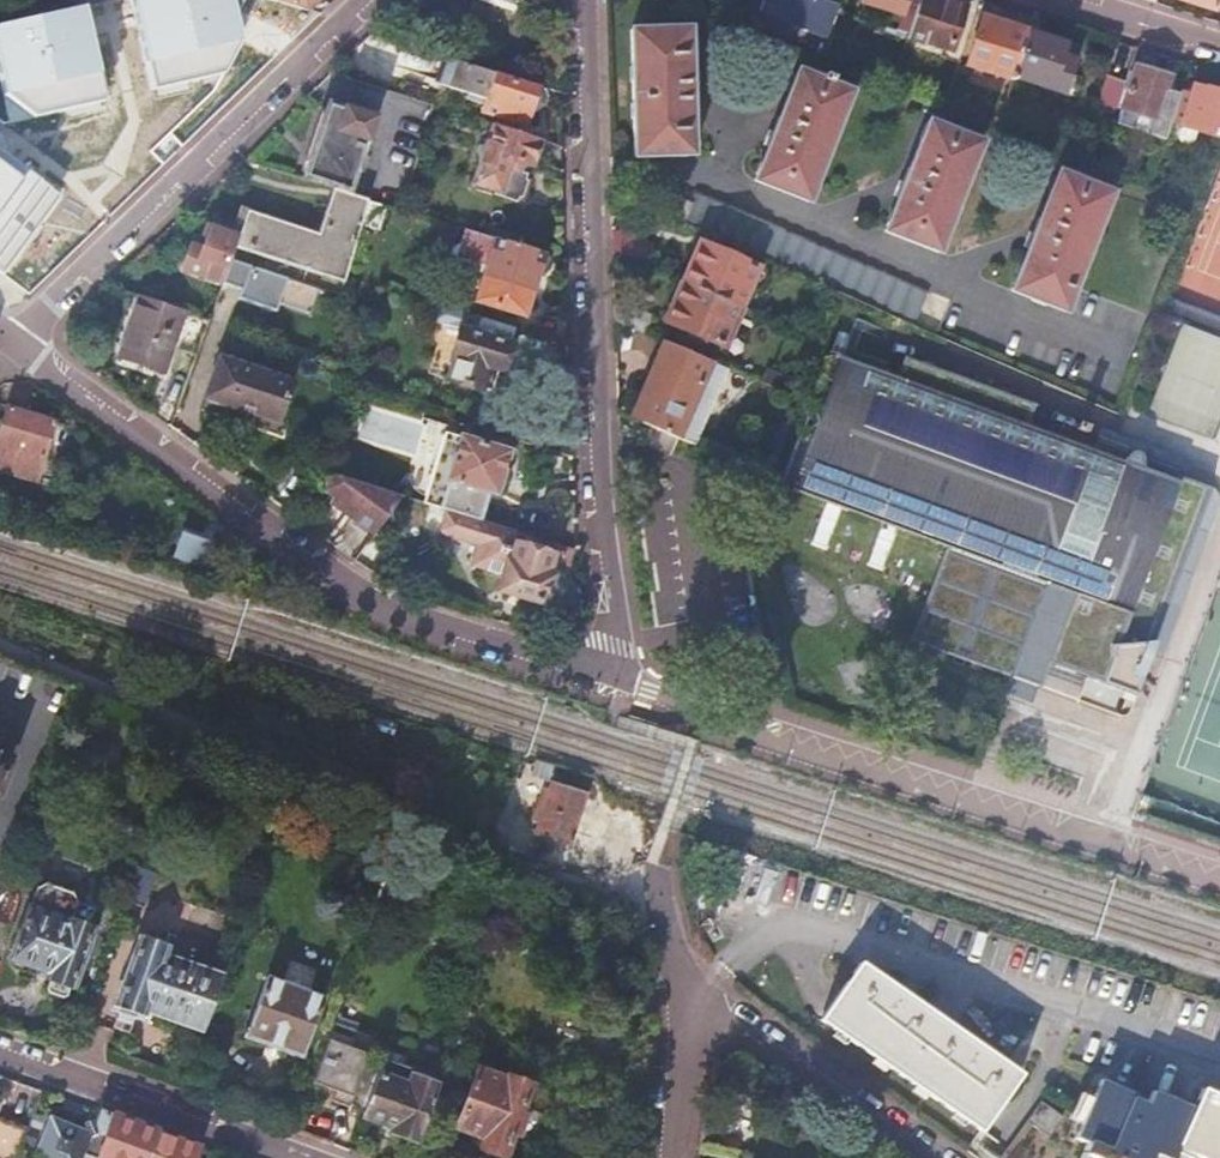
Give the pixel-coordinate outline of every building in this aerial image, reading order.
[(150,89),(221,74),(242,43),(232,0),(132,0),(150,89)] [(306,9),(316,0),(279,0),(306,9)] [(521,0),(493,0),(522,10),(523,8),(519,7),(521,0)] [(760,0),(757,11),(766,14),(758,37),(784,47),(793,24),(805,30),(810,19),(829,26),(836,5),(822,0),(759,0),(760,0)] [(861,0),(899,15),(900,12),(907,15),(911,3),(905,1),(905,0),(861,0)] [(937,3),(930,0),(918,0),(916,3),(935,10),(937,3)] [(0,26),(0,89),(1,94),(32,116),(104,99),(84,6),(0,26)] [(967,63),(1012,79),(1013,76),(1027,33),(981,18),(967,63)] [(689,27),(631,28),(635,155),(693,154),(689,27)] [(1064,45),(1027,33),(1013,76),(1062,93),(1073,60),(1061,56),(1064,45)] [(535,88),(491,73),(446,58),(437,83),(483,98),(479,110),(517,124),(516,126),(520,128),(526,107),(528,108),(535,88)] [(1153,120),(1167,125),(1177,94),(1163,89),(1167,77),(1134,66),(1121,109),(1153,120)] [(798,70),(755,179),(808,200),(851,91),(831,83),(834,77),(824,73),(822,79),(798,70)] [(1095,108),(1114,114),(1119,99),(1125,81),(1106,75),(1095,108)] [(1180,126),(1215,138),(1219,123),(1219,93),(1206,88),(1206,90),(1193,86),(1180,126)] [(329,103),(305,176),(336,186),(335,189),(347,193),(372,118),(329,103)] [(929,121),(887,231),(939,252),(982,142),(929,121)] [(538,139),(493,124),(490,133),(486,145),(483,144),(478,161),(481,162),(474,184),(493,190),(491,195),(517,203),(518,198),(522,199),(527,181),(524,180),(526,174),(523,172),(517,171),(519,162),(525,164),(529,166),(531,160),(534,161),(539,145),(536,144),(538,139)] [(2,275),(60,197),(27,173),(19,178),(0,164),(0,273),(2,275)] [(1058,172),(1012,291),(1065,312),(1077,281),(1111,194),(1058,172)] [(248,206),(238,234),(230,259),(313,287),(339,296),(362,219),(367,200),(368,200),(347,193),(335,189),(321,230),(248,206)] [(858,299),(915,324),(927,296),(694,195),(690,204),(669,195),(660,213),(738,247),(833,288),(858,299)] [(367,200),(362,219),(380,224),(386,206),(367,200)] [(238,234),(210,224),(202,249),(191,246),(182,269),(221,283),(224,276),(225,272),(229,260),(230,259),(238,234)] [(523,312),(541,252),(463,229),(459,241),(451,247),(449,253),(452,261),(461,264),(469,260),(488,266),(485,276),(480,275),(476,292),(480,293),(478,299),(523,312)] [(713,295),(740,307),(756,268),(699,243),(682,282),(713,295)] [(285,280),(229,260),(225,272),(238,276),(236,281),(243,283),(237,298),(274,310),(285,280)] [(724,346),(740,307),(713,295),(682,282),(665,322),(724,346)] [(209,319),(202,316),(139,295),(118,357),(164,373),(173,346),(196,354),(198,348),(209,319)] [(204,309),(202,316),(209,319),(211,311),(204,309)] [(515,326),(480,315),(475,333),(460,329),(452,356),(455,357),(449,378),(492,392),(500,368),(503,369),(504,366),(507,367),(512,349),(510,348),(511,344),(509,343),(515,326)] [(1184,324),(1150,415),(1216,440),(1219,429),(1219,338),(1184,324)] [(708,365),(711,360),(663,340),(653,363),(663,368),(648,405),(702,427),(725,373),(708,365)] [(1123,715),(1127,712),(1150,651),(1152,645),(1163,649),(1218,500),(1216,492),(1213,489),(1180,476),(1183,468),(1096,436),(1095,439),(1048,421),(1044,431),(1026,424),(1034,404),(903,355),(895,375),(827,350),(777,484),(944,546),(910,639),(1039,687),(1048,663),(1084,676),(1118,689),(1112,705),(1112,707),(1112,710),(1113,713),(1116,714),(1117,715),(1120,716),(1123,715)] [(219,360),(207,398),(234,407),(277,422),(290,382),(219,360)] [(694,445),(702,427),(648,405),(640,422),(651,427),(675,437),(694,445)] [(36,482),(52,427),(56,428),(57,424),(53,423),(54,422),(8,407),(0,433),(0,471),(36,482)] [(511,438),(461,423),(457,436),(446,433),(424,503),(435,506),(477,519),(486,492),(492,475),(497,477),(498,477),(511,438)] [(675,437),(651,427),(644,443),(668,454),(675,437)] [(66,461),(61,475),(81,482),(85,468),(66,461)] [(401,496),(326,474),(321,489),(330,496),(329,502),(374,535),(401,496)] [(492,475),(486,492),(492,493),(497,477),(492,475)] [(539,550),(542,539),(489,523),(482,542),(469,549),(477,567),(504,576),(501,587),(543,601),(551,576),(548,575),(554,554),(539,550)] [(177,554),(193,559),(200,538),(185,533),(177,554)] [(560,621),(554,610),(537,619),(543,630),(560,621)] [(1152,645),(1150,651),(1161,655),(1163,649),(1152,645)] [(1084,676),(1075,700),(1116,714),(1113,713),(1112,710),(1112,707),(1112,705),(1118,689),(1084,676)] [(10,761),(0,757),(0,788),(10,761)] [(554,786),(537,833),(568,844),(585,796),(554,786)] [(480,812),(474,830),(509,842),(515,823),(480,812)] [(39,883),(13,956),(42,967),(40,972),(52,976),(48,987),(51,991),(65,995),(68,993),(72,984),(75,985),(95,926),(73,917),(79,899),(75,889),(49,879),(39,883)] [(4,882),(0,892),(0,922),(9,926),(23,889),(4,882)] [(204,1031),(223,978),(163,956),(166,948),(142,940),(119,1004),(143,1013),(144,1008),(204,1031)] [(849,982),(822,1021),(979,1130),(1018,1074),(954,1030),(860,965),(849,982)] [(267,976),(245,1037),(301,1058),(324,997),(267,976)] [(331,1036),(317,1075),(355,1088),(368,1049),(331,1036)] [(393,1132),(418,1142),(438,1088),(414,1079),(417,1071),(383,1059),(363,1114),(395,1127),(393,1132)] [(460,1073),(445,1068),(441,1078),(456,1084),(460,1073)] [(479,1070),(458,1127),(486,1137),(481,1149),(505,1157),(514,1135),(519,1136),(526,1115),(522,1114),(531,1085),(508,1076),(507,1080),(479,1070)] [(441,1078),(438,1088),(453,1093),(456,1084),(441,1078)] [(1152,1154),(1161,1157),(1172,1157),(1175,1152),(1187,1157),(1219,1157),(1219,1098),(1202,1090),(1193,1110),(1151,1092),(1146,1105),(1131,1099),(1133,1096),(1098,1080),(1090,1099),(1080,1122),(1073,1138),(1085,1144),(1079,1157),(1150,1157),(1152,1154)] [(1072,1118),(1080,1122),(1090,1099),(1082,1096),(1072,1118)] [(1044,1109),(1032,1126),(1052,1140),(1064,1123),(1044,1109)] [(102,1113),(97,1126),(99,1134),(86,1138),(83,1131),(50,1119),(38,1152),(45,1155),(46,1157),(147,1157),(156,1132),(102,1113)] [(156,1132),(147,1157),(194,1157),(198,1147),(156,1132)]
